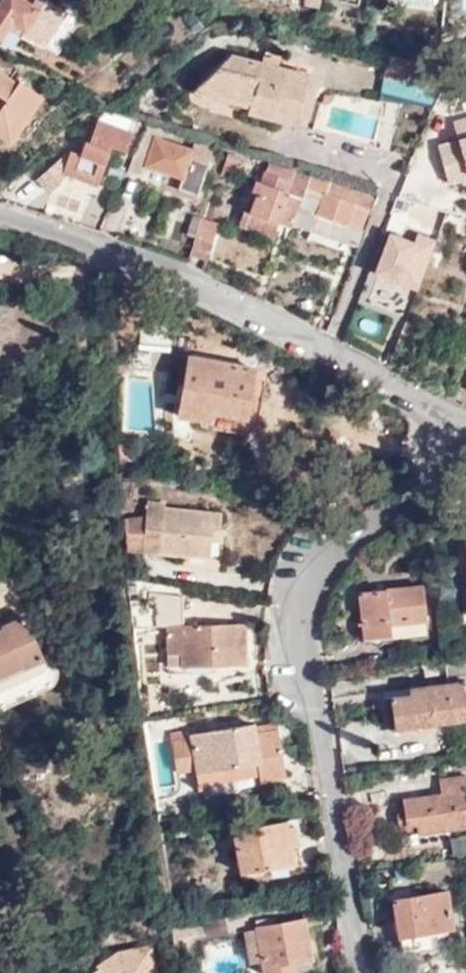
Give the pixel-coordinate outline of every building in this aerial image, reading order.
[(71,11),(56,0),(37,0),(36,0),(35,0),(6,0),(0,8),(0,32),(2,33),(16,15),(28,25),(25,30),(45,45),(71,11)] [(288,124),(302,75),(226,51),(193,77),(208,92),(244,101),(243,111),(288,124)] [(399,57),(388,54),(383,75),(393,78),(399,57)] [(411,84),(418,62),(407,59),(399,57),(393,78),(411,84)] [(437,91),(446,69),(418,62),(411,84),(437,91)] [(6,101),(0,109),(0,137),(9,144),(42,99),(20,82),(18,85),(0,73),(0,97),(6,101)] [(102,110),(98,122),(130,132),(133,122),(102,110)] [(451,117),(455,137),(437,140),(444,177),(465,173),(465,115),(451,117)] [(130,132),(98,122),(98,121),(90,143),(84,141),(80,155),(70,152),(65,167),(59,160),(36,180),(46,191),(50,192),(60,184),(63,175),(91,184),(94,175),(101,177),(110,147),(126,153),(133,133),(130,132)] [(149,125),(139,146),(128,173),(143,177),(146,167),(183,178),(179,190),(198,196),(213,150),(195,144),(193,151),(162,141),(165,131),(149,125)] [(229,153),(227,157),(239,161),(236,167),(240,169),(244,159),(229,153)] [(227,157),(221,172),(232,177),(236,167),(239,161),(227,157)] [(282,168),(269,164),(267,171),(265,171),(261,181),(257,193),(249,212),(245,210),(239,224),(271,236),(277,221),(290,225),(300,198),(303,199),(306,190),(310,181),(310,180),(311,177),(292,171),(282,168)] [(94,175),(91,184),(98,186),(101,177),(94,175)] [(261,181),(256,179),(251,190),(257,193),(261,181)] [(371,200),(310,180),(310,181),(306,190),(303,199),(294,222),(356,247),(362,230),(357,227),(362,213),(367,215),(371,200)] [(427,208),(397,200),(390,221),(396,221),(398,217),(439,229),(446,212),(427,208)] [(446,212),(439,229),(438,232),(449,234),(461,236),(465,221),(465,216),(446,212)] [(184,235),(179,252),(191,256),(199,228),(202,218),(193,216),(187,236),(184,235)] [(396,221),(390,221),(386,235),(431,249),(438,232),(439,229),(398,217),(396,221)] [(199,228),(191,256),(206,260),(217,222),(202,218),(199,228)] [(437,267),(449,234),(438,232),(431,249),(426,264),(437,267)] [(247,419),(256,368),(189,356),(178,417),(213,423),(215,413),(247,419)] [(210,558),(212,542),(213,529),(220,531),(221,513),(163,508),(163,503),(146,502),(141,551),(210,558)] [(213,529),(212,542),(218,543),(220,531),(213,529)] [(427,633),(423,587),(358,593),(362,639),(427,633)] [(245,666),(244,625),(183,626),(182,596),(153,591),(154,625),(165,625),(166,655),(179,654),(180,668),(245,666)] [(21,618),(0,628),(0,710),(62,682),(53,662),(43,667),(21,618)] [(465,680),(391,689),(396,727),(465,718),(465,690),(465,680)] [(283,777),(276,730),(252,733),(251,727),(250,724),(187,735),(188,739),(182,740),(181,732),(169,734),(176,772),(194,769),(195,773),(256,763),(258,774),(259,781),(283,777)] [(252,733),(276,730),(274,724),(251,727),(252,733)] [(238,777),(258,774),(256,763),(195,773),(196,784),(238,777)] [(404,812),(407,825),(415,824),(416,832),(416,835),(465,828),(465,817),(463,796),(465,795),(465,775),(438,780),(440,793),(402,799),(404,812)] [(407,825),(404,812),(396,814),(399,834),(416,832),(415,824),(407,825)] [(241,872),(292,864),(286,826),(285,820),(233,829),(241,872)] [(286,826),(292,864),(301,862),(294,825),(286,826)] [(449,836),(453,854),(465,851),(465,833),(449,836)] [(454,927),(448,889),(393,897),(400,936),(454,927)] [(224,917),(204,920),(207,934),(226,930),(224,917)] [(310,918),(257,927),(265,972),(277,972),(295,970),(293,959),(316,955),(310,918)] [(192,939),(189,923),(175,925),(178,941),(192,939)] [(152,948),(122,954),(93,972),(157,972),(152,948)]
